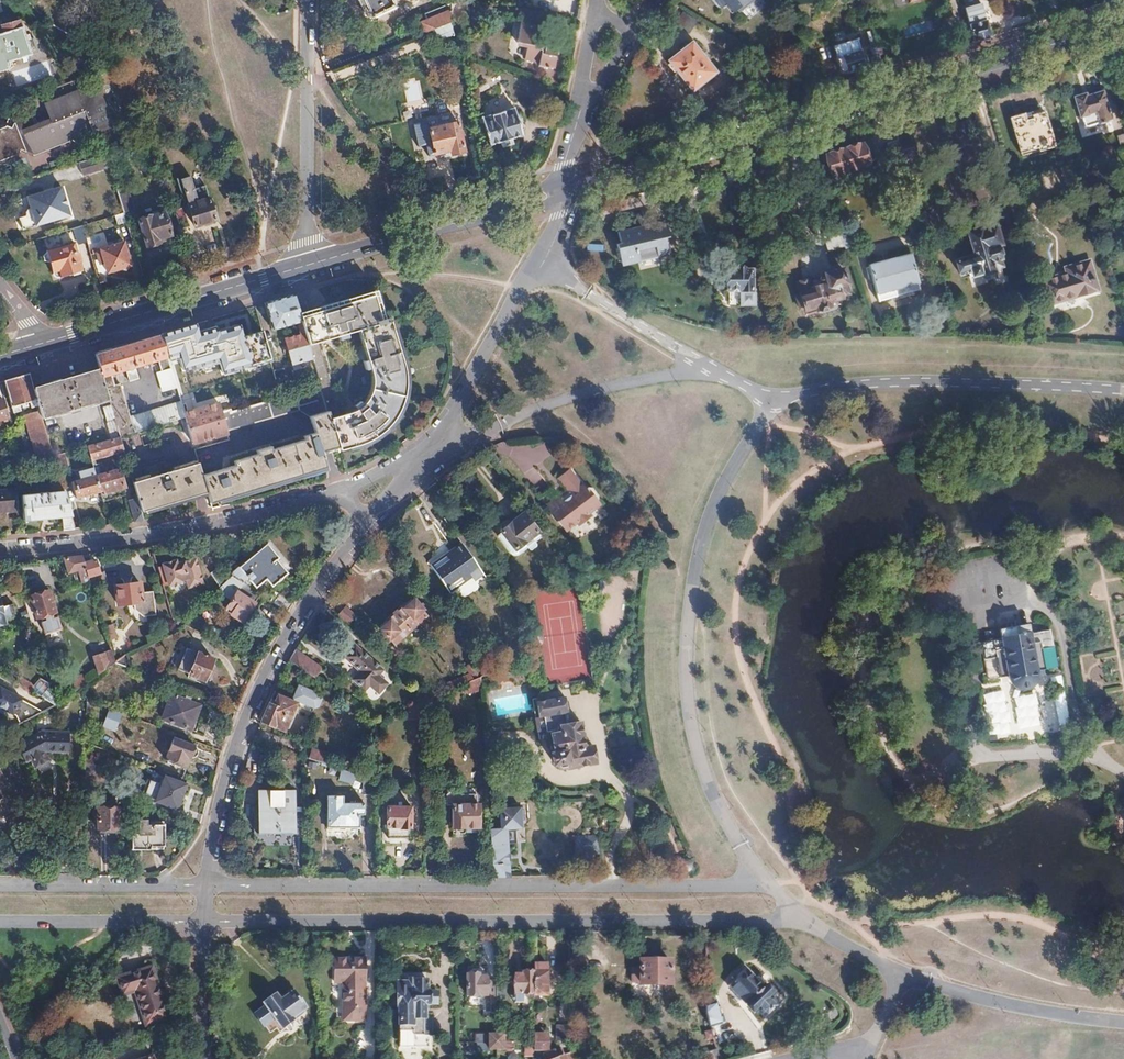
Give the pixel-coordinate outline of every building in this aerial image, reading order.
[(393,0),(365,0),(372,15),(395,5),(393,0)] [(722,7),(725,4),(732,12),(736,9),(736,11),(749,1),(751,3),(754,0),(716,0),(722,7)] [(450,6),(450,4),(424,15),(426,21),(420,24),(423,33),(433,29),(438,26),(450,22),(450,6)] [(461,23),(462,6),(450,6),(450,22),(452,32),(465,32),(465,23),(461,23)] [(673,23),(688,33),(697,20),(682,10),(673,23)] [(26,38),(31,37),(29,32),(25,34),(19,17),(5,22),(1,23),(4,31),(0,33),(0,70),(10,66),(8,60),(31,53),(26,38)] [(991,36),(986,20),(976,23),(975,19),(968,21),(974,41),(989,37),(991,36)] [(538,67),(554,70),(559,43),(543,39),(544,34),(545,29),(530,26),(531,22),(521,20),(517,44),(527,47),(524,60),(539,63),(538,67)] [(903,27),(905,37),(934,30),(931,20),(903,27)] [(452,32),(450,22),(438,26),(433,29),(438,41),(440,40),(441,43),(453,39),(453,38),(452,32)] [(559,43),(560,37),(544,34),(543,39),(559,43)] [(865,67),(857,39),(835,45),(838,57),(837,58),(841,72),(846,71),(846,73),(865,67)] [(716,71),(692,43),(670,61),(671,62),(669,64),(676,72),(678,70),(695,90),(716,71)] [(883,68),(877,48),(876,47),(869,50),(875,71),(883,68)] [(104,100),(97,81),(92,82),(99,101),(104,100)] [(104,100),(99,101),(92,82),(75,89),(51,99),(46,105),(52,120),(48,121),(30,128),(24,131),(20,129),(22,124),(7,119),(4,126),(0,124),(0,151),(17,144),(19,150),(33,154),(42,150),(45,144),(53,146),(72,138),(78,142),(81,134),(93,130),(94,132),(108,126),(111,119),(104,100)] [(1111,122),(1103,95),(1086,100),(1085,95),(1076,98),(1085,128),(1098,125),(1098,126),(1111,122)] [(522,134),(514,107),(481,117),(489,144),(499,141),(501,145),(513,142),(512,138),(522,134)] [(1054,147),(1043,112),(1026,117),(1025,113),(1009,118),(1020,153),(1037,147),(1039,152),(1054,147)] [(464,152),(458,122),(439,126),(441,135),(438,136),(436,139),(437,142),(440,144),(443,143),(445,152),(450,151),(451,155),(464,152)] [(414,130),(415,144),(424,144),(423,129),(414,130)] [(902,154),(898,140),(887,143),(891,157),(902,154)] [(19,150),(17,144),(0,151),(0,168),(14,162),(19,150)] [(870,165),(863,144),(844,149),(850,168),(854,167),(855,169),(870,165)] [(850,168),(844,149),(825,156),(832,177),(846,172),(845,169),(850,168)] [(83,175),(110,166),(106,154),(79,162),(83,175)] [(738,179),(734,165),(725,168),(729,182),(738,179)] [(70,215),(61,186),(27,196),(30,207),(29,207),(28,208),(26,211),(25,214),(26,215),(19,217),(23,229),(70,215)] [(214,219),(209,199),(187,205),(193,225),(214,219)] [(133,214),(129,200),(121,203),(124,214),(125,216),(133,214)] [(188,225),(182,206),(173,209),(179,228),(188,225)] [(170,234),(163,212),(151,216),(150,215),(138,219),(146,246),(157,243),(158,243),(157,238),(170,234)] [(125,216),(124,214),(116,216),(121,231),(129,228),(125,216)] [(843,244),(836,221),(822,225),(828,248),(843,244)] [(664,237),(667,236),(665,223),(646,228),(645,225),(619,231),(621,244),(617,245),(621,262),(637,258),(638,262),(667,256),(664,237)] [(87,241),(82,226),(74,229),(78,243),(87,241)] [(1000,246),(994,226),(980,230),(979,230),(965,233),(972,257),(956,262),(960,277),(966,275),(967,277),(994,269),(992,261),(999,259),(996,247),(1000,246)] [(171,240),(170,234),(157,238),(158,243),(171,240)] [(132,268),(124,243),(101,250),(109,276),(121,272),(127,274),(132,268)] [(83,272),(75,244),(46,252),(47,254),(43,257),(44,262),(49,263),(53,274),(58,272),(60,278),(83,272)] [(1119,267),(1114,251),(1104,254),(1109,271),(1119,267)] [(919,290),(909,254),(867,266),(878,302),(919,290)] [(1001,267),(999,259),(992,261),(994,269),(1001,267)] [(1096,290),(1088,263),(1066,270),(1068,275),(1041,283),(1048,305),(1096,290)] [(752,291),(752,270),(745,269),(745,267),(736,267),(736,270),(727,270),(727,291),(752,291)] [(846,283),(842,269),(824,275),(820,281),(821,284),(811,287),(809,279),(796,283),(800,295),(796,296),(798,302),(802,301),(805,310),(817,306),(818,310),(830,306),(828,302),(842,298),(841,295),(847,293),(845,284),(846,283)] [(104,296),(100,286),(93,288),(91,291),(85,292),(88,301),(104,296)] [(377,322),(369,293),(330,304),(339,336),(340,340),(349,337),(348,333),(359,331),(368,361),(364,362),(367,371),(370,369),(371,373),(371,377),(371,382),(371,387),(370,391),(369,393),(366,391),(361,400),(364,402),(363,404),(360,406),(356,409),(351,412),(346,414),(343,415),(341,416),(319,342),(310,345),(314,358),(320,379),(322,386),(338,440),(340,446),(361,438),(367,435),(373,431),(379,426),(384,421),(387,417),(391,411),(394,405),(396,398),(399,391),(400,384),(400,377),(400,373),(399,370),(389,335),(385,320),(377,322)] [(296,364),(314,358),(310,345),(301,313),(295,294),(279,299),(268,302),(264,303),(272,330),(300,322),(303,335),(288,339),(296,364)] [(339,336),(330,304),(301,313),(310,345),(319,342),(339,336)] [(249,359),(236,316),(190,330),(202,373),(222,367),(224,375),(241,370),(239,362),(249,359)] [(120,437),(186,417),(185,413),(181,402),(132,416),(123,383),(117,385),(114,374),(128,370),(131,381),(138,379),(134,368),(158,361),(162,372),(156,374),(162,393),(178,389),(161,334),(95,354),(100,369),(109,399),(111,405),(120,437)] [(109,399),(100,369),(80,375),(88,405),(109,399)] [(292,395),(284,369),(275,372),(283,398),(292,395)] [(234,399),(230,387),(248,382),(244,370),(241,370),(224,375),(212,379),(220,404),(234,399)] [(35,389),(30,373),(17,377),(26,406),(29,406),(28,402),(31,401),(32,408),(40,405),(35,389)] [(88,405),(80,375),(57,382),(35,389),(40,405),(41,412),(43,418),(71,410),(72,413),(81,411),(80,407),(88,405)] [(26,406),(17,377),(4,380),(14,413),(22,411),(20,404),(23,404),(24,407),(26,406)] [(220,404),(212,379),(197,383),(204,407),(194,410),(185,413),(186,417),(189,426),(200,423),(201,426),(224,419),(223,416),(222,410),(220,404)] [(322,386),(320,379),(309,382),(311,390),(322,386)] [(338,440),(322,386),(311,390),(292,395),(283,398),(223,416),(224,419),(228,432),(297,411),(311,416),(316,433),(328,431),(332,441),(338,440)] [(0,389),(0,420),(4,419),(5,422),(8,421),(7,417),(8,416),(0,389)] [(120,437),(111,405),(103,407),(106,419),(104,420),(110,440),(120,437)] [(43,418),(41,412),(26,416),(39,461),(55,456),(43,418)] [(228,432),(224,419),(201,426),(200,423),(189,426),(193,443),(228,433),(228,432)] [(332,441),(328,431),(316,433),(307,435),(307,437),(306,437),(307,439),(316,439),(320,452),(340,446),(338,440),(332,441)] [(91,460),(124,450),(120,437),(110,440),(87,447),(91,460)] [(251,490),(325,468),(320,452),(316,439),(307,439),(273,449),(272,446),(258,450),(259,453),(236,460),(237,464),(203,475),(208,492),(211,502),(251,490)] [(68,467),(64,453),(55,456),(59,470),(68,467)] [(203,475),(199,462),(187,465),(196,495),(208,492),(203,475)] [(196,495),(187,465),(133,481),(138,498),(142,511),(196,495)] [(123,488),(117,469),(84,479),(83,475),(79,476),(80,480),(75,482),(80,498),(101,491),(101,494),(123,488)] [(592,517),(589,513),(601,503),(597,498),(598,494),(593,489),(590,489),(585,483),(582,486),(568,469),(557,478),(567,489),(571,494),(563,501),(558,496),(546,506),(567,530),(577,522),(580,526),(592,517)] [(0,491),(0,513),(18,511),(16,489),(0,491)] [(563,501),(571,494),(567,489),(558,496),(563,501)] [(73,515),(65,491),(47,493),(47,491),(40,492),(40,494),(22,496),(24,521),(63,517),(73,515)] [(546,506),(558,496),(555,491),(542,501),(546,506)] [(142,511),(138,498),(130,500),(136,520),(145,519),(142,511)] [(537,529),(521,508),(508,520),(505,520),(503,521),(501,522),(500,524),(499,526),(499,527),(500,528),(515,548),(537,529)] [(76,528),(73,515),(63,517),(64,530),(76,528)] [(521,551),(517,546),(515,548),(500,528),(496,532),(512,551),(514,552),(518,552),(521,551)] [(528,545),(535,540),(535,539),(541,534),(537,529),(517,546),(521,551),(522,550),(528,546),(528,545)] [(533,548),(538,544),(537,542),(535,540),(528,545),(530,548),(533,548)] [(483,571),(464,542),(455,548),(458,553),(450,558),(447,554),(430,564),(446,588),(462,577),(461,574),(467,570),(472,577),(483,571)] [(287,572),(275,558),(278,556),(267,544),(265,545),(264,543),(257,549),(258,551),(231,573),(231,575),(245,584),(246,584),(251,580),(255,586),(264,579),(266,578),(272,584),(287,572)] [(458,553),(455,548),(447,554),(450,558),(458,553)] [(86,562),(84,555),(83,555),(73,556),(65,557),(70,573),(77,571),(80,581),(90,578),(86,562)] [(101,574),(96,559),(86,562),(90,578),(101,574)] [(188,577),(184,562),(177,564),(176,560),(163,564),(164,566),(159,567),(164,585),(169,583),(170,585),(183,581),(182,579),(188,577)] [(245,584),(231,575),(226,580),(230,584),(233,588),(239,593),(245,584)] [(223,591),(230,584),(226,580),(225,581),(219,588),(223,591)] [(157,614),(154,591),(143,593),(141,583),(117,587),(119,605),(134,602),(136,610),(145,616),(157,614)] [(244,621),(261,594),(246,584),(245,584),(239,593),(229,607),(235,610),(233,614),(244,621)] [(57,606),(55,601),(52,601),(49,591),(45,592),(44,590),(36,593),(36,595),(31,596),(38,617),(56,612),(54,607),(57,606)] [(274,603),(278,597),(272,593),(268,599),(274,603)] [(288,611),(294,601),(281,593),(278,597),(274,603),(288,612),(288,611)] [(425,614),(421,610),(423,609),(414,600),(407,607),(405,605),(388,620),(390,622),(381,629),(389,639),(391,638),(395,642),(425,614)] [(18,619),(14,605),(1,609),(0,604),(0,626),(6,624),(5,623),(18,619)] [(350,625),(357,618),(346,608),(339,615),(350,625)] [(56,612),(38,617),(43,637),(61,632),(56,612)] [(208,635),(215,623),(199,615),(193,628),(208,635)] [(1058,668),(1051,628),(1030,631),(1029,622),(1000,627),(1002,637),(981,640),(989,681),(1004,678),(1010,677),(1011,681),(1012,684),(1015,686),(1018,688),(1022,689),(1026,689),(1029,688),(1033,686),(1036,683),(1037,679),(1038,675),(1038,672),(1058,668)] [(122,652),(114,626),(105,628),(113,653),(113,655),(122,652)] [(388,683),(378,675),(383,670),(355,645),(344,657),(360,672),(353,680),(365,691),(370,686),(379,694),(388,683)] [(204,682),(213,659),(187,649),(178,671),(204,682)] [(314,678),(321,667),(296,650),(293,657),(290,661),(314,678)] [(113,655),(113,653),(95,659),(99,675),(110,667),(116,664),(113,655)] [(480,676),(483,675),(474,661),(466,666),(470,672),(448,681),(450,686),(445,687),(446,691),(458,686),(466,682),(480,676)] [(480,676),(466,682),(467,691),(481,690),(480,676)] [(86,684),(84,678),(73,682),(76,691),(80,688),(86,684)] [(56,705),(50,684),(42,680),(34,687),(22,680),(19,685),(56,705)] [(297,683),(289,699),(297,703),(308,708),(309,708),(310,708),(311,709),(312,709),(313,709),(313,708),(314,708),(315,708),(316,708),(317,707),(318,706),(319,705),(320,705),(320,704),(320,703),(321,702),(321,701),(321,700),(321,699),(321,698),(321,697),(320,697),(320,696),(319,695),(319,694),(318,694),(318,693),(317,693),(317,692),(316,692),(297,683)] [(0,687),(0,712),(7,716),(9,713),(14,716),(15,715),(18,717),(22,723),(33,717),(44,711),(23,701),(23,700),(0,687)] [(1070,728),(1065,700),(1037,704),(1035,692),(1013,696),(1017,720),(1028,718),(1031,735),(1070,728)] [(285,731),(297,703),(289,699),(278,694),(273,705),(269,704),(267,709),(262,722),(285,731)] [(986,727),(1009,726),(1007,694),(985,695),(986,727)] [(191,730),(200,706),(172,696),(163,719),(191,730)] [(586,747),(581,720),(567,722),(565,710),(568,709),(565,696),(538,701),(541,715),(545,714),(546,722),(547,728),(552,728),(554,737),(556,751),(553,751),(554,761),(558,761),(559,765),(563,766),(595,760),(593,745),(586,747)] [(431,715),(431,698),(422,701),(422,715),(431,715)] [(422,718),(422,701),(420,702),(408,707),(408,718),(422,718)] [(114,732),(121,714),(107,708),(100,727),(114,732)] [(996,729),(999,742),(1012,740),(1010,726),(996,729)] [(70,752),(70,731),(44,730),(18,744),(23,753),(25,757),(31,755),(33,760),(37,768),(51,761),(46,752),(70,752)] [(500,750),(499,732),(484,734),(484,745),(485,751),(500,750)] [(198,748),(174,739),(166,759),(186,767),(189,757),(191,757),(194,757),(197,756),(198,754),(199,751),(198,748)] [(326,764),(330,755),(313,750),(309,759),(326,764)] [(356,774),(359,764),(342,759),(338,769),(342,770),(351,772),(356,774)] [(9,784),(2,769),(0,770),(0,789),(9,784)] [(351,772),(342,770),(338,780),(352,785),(353,781),(364,785),(364,795),(377,795),(376,780),(351,772)] [(176,808),(185,784),(165,776),(157,800),(176,808)] [(478,826),(478,804),(476,804),(476,795),(462,794),(456,788),(451,788),(446,793),(446,803),(453,803),(452,825),(465,826),(476,825),(478,826)] [(294,831),(294,791),(259,791),(259,831),(294,831)] [(364,814),(365,803),(344,803),(344,795),(328,795),(328,829),(346,829),(346,826),(359,826),(360,814),(364,814)] [(1,816),(11,812),(4,798),(0,799),(0,814),(1,816)] [(412,824),(412,806),(387,806),(387,824),(388,827),(389,837),(411,837),(411,826),(412,824)] [(501,828),(490,829),(493,876),(510,876),(508,843),(516,842),(515,827),(522,827),(521,819),(524,818),(523,808),(520,808),(520,806),(500,808),(501,828)] [(119,808),(97,808),(98,828),(99,828),(99,833),(118,833),(118,828),(119,828),(119,808)] [(132,849),(165,849),(165,824),(146,824),(146,819),(137,819),(137,834),(132,834),(132,849)] [(597,855),(598,836),(574,835),(574,855),(597,855)] [(678,862),(677,864),(677,867),(678,869),(679,871),(681,872),(684,873),(686,873),(689,872),(690,870),(692,868),(692,866),(692,863),(691,861),(689,859),(687,858),(684,858),(682,858),(679,860),(678,862)] [(365,1020),(364,959),(334,958),(334,982),(343,982),(343,1020),(365,1020)] [(671,971),(671,960),(642,960),(641,969),(633,969),(633,980),(642,981),(642,985),(675,985),(675,971),(671,971)] [(775,996),(768,988),(765,990),(756,981),(759,979),(748,966),(735,978),(737,980),(731,986),(757,1013),(760,1010),(766,1016),(778,1004),(773,998),(775,996)] [(170,1021),(153,970),(119,981),(125,999),(136,995),(147,1029),(170,1021)] [(523,978),(515,978),(515,1004),(524,1004),(524,997),(535,997),(535,1001),(543,1001),(543,996),(548,996),(548,972),(534,973),(534,971),(523,971),(523,978)] [(497,995),(497,982),(488,982),(488,981),(479,981),(478,974),(464,974),(464,995),(497,995)] [(425,1018),(425,1004),(437,1004),(438,991),(428,991),(428,980),(413,980),(413,983),(398,983),(398,1013),(399,1013),(398,1047),(429,1047),(429,1018),(425,1018)] [(279,1000),(292,991),(288,985),(274,994),(279,1000)] [(507,1000),(507,985),(497,985),(497,995),(497,1000),(507,1000)] [(291,1016),(304,1008),(292,991),(279,1000),(274,994),(262,1002),(280,1027),(293,1019),(291,1016)] [(722,1014),(718,1003),(709,1006),(714,1026),(728,1022),(726,1013),(722,1014)] [(569,1040),(569,1025),(557,1025),(557,1040),(569,1040)] [(548,1052),(548,1041),(546,1041),(535,1041),(535,1052),(548,1052)] [(497,1042),(489,1042),(477,1042),(477,1052),(490,1052),(490,1050),(497,1049),(497,1042)] [(564,1051),(560,1052),(559,1049),(543,1055),(545,1058),(567,1058),(564,1051)] [(720,1049),(709,1052),(711,1058),(723,1058),(720,1049)]
